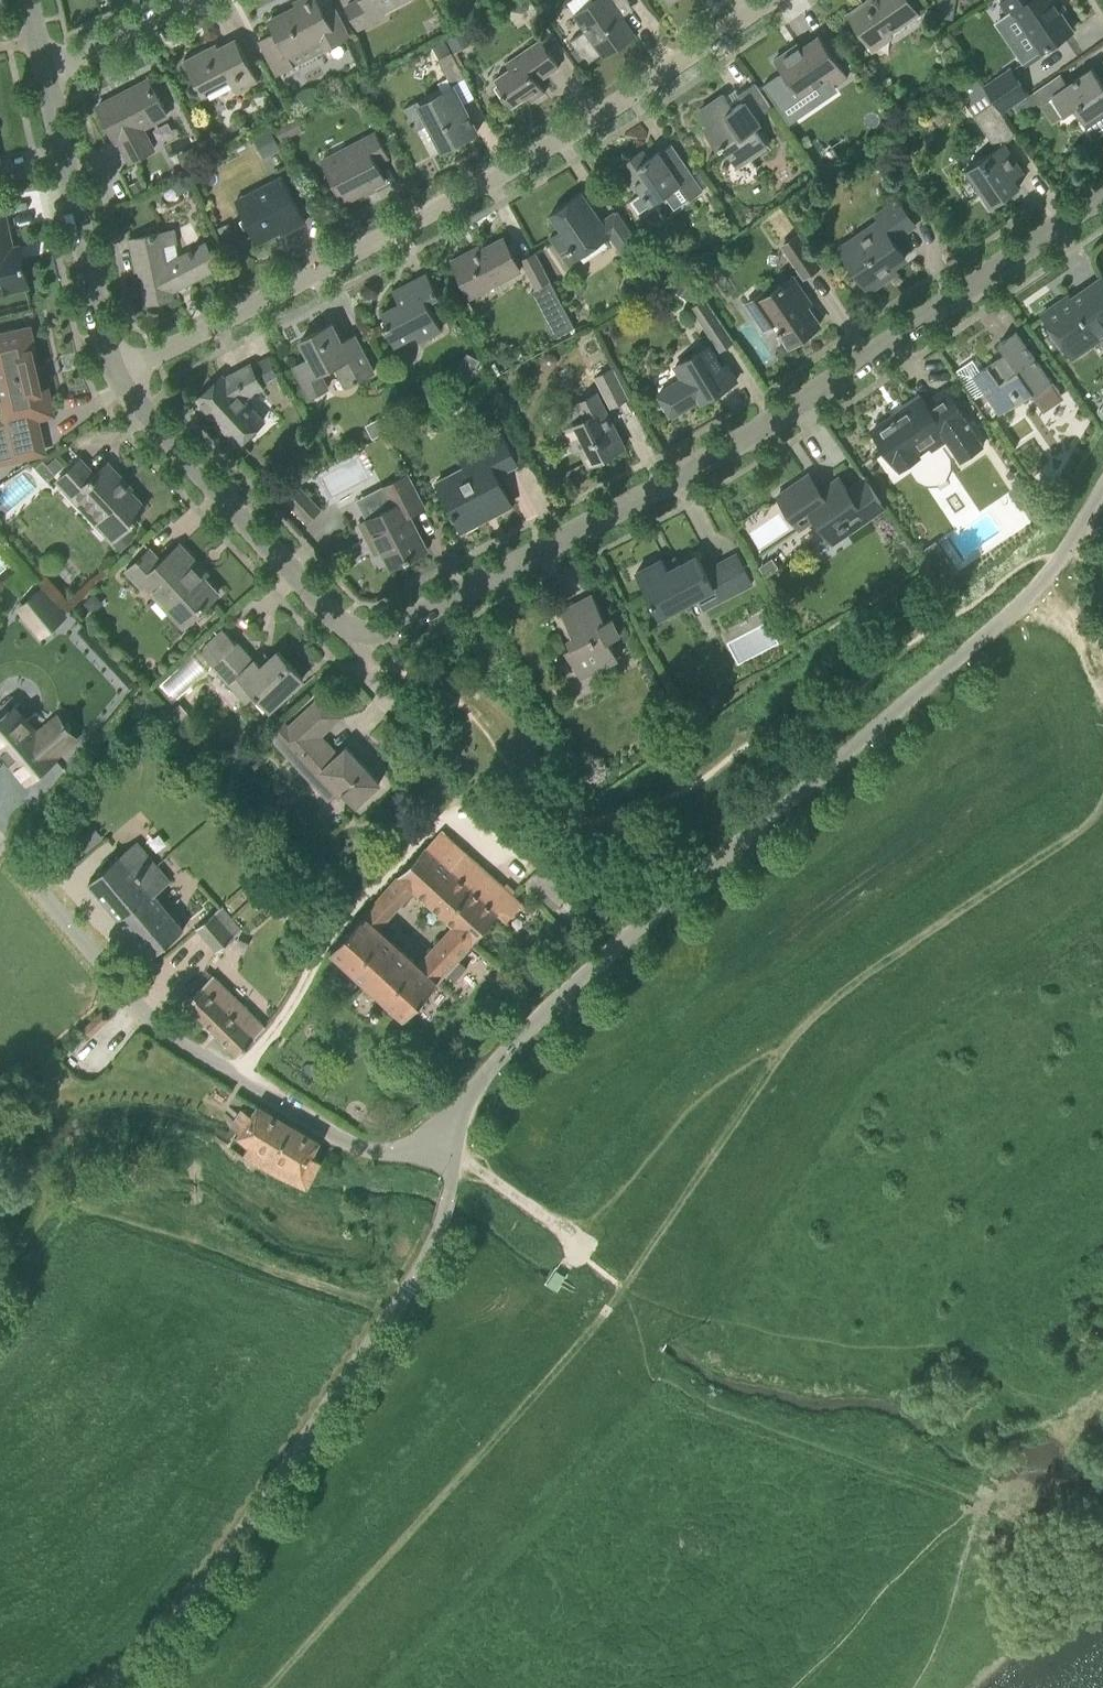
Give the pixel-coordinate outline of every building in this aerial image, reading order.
[(278,75),(352,37),(337,7),(325,13),(318,0),(300,0),(297,2),(298,5),(271,20),(276,31),(260,40),(278,75)] [(347,5),(360,29),(386,15),(380,5),(391,0),(357,0),(347,5)] [(577,18),(586,30),(571,40),(576,47),(584,59),(587,64),(633,32),(618,10),(631,1),(629,0),(595,0),(598,4),(577,18)] [(909,0),(868,0),(850,13),(869,42),(887,30),(889,33),(918,13),(909,0)] [(956,3),(939,0),(938,0),(935,16),(953,19),(956,3)] [(1073,30),(1059,11),(1064,8),(1058,0),(1004,0),(1003,1),(1011,13),(1013,12),(1039,50),(1041,49),(1043,51),(1073,30)] [(464,30),(448,38),(455,52),(471,44),(464,30)] [(954,42),(948,34),(943,38),(948,46),(954,42)] [(848,77),(820,35),(794,52),(791,48),(775,59),(800,97),(809,110),(839,90),(836,85),(848,77)] [(259,81),(237,38),(219,47),(217,43),(216,44),(218,48),(209,53),(207,49),(185,60),(203,96),(231,81),(237,92),(259,81)] [(539,81),(560,66),(541,39),(506,62),(511,68),(496,78),(506,91),(503,93),(513,107),(529,96),(533,101),(546,92),(539,81)] [(446,40),(433,46),(439,58),(452,52),(446,40)] [(580,62),(584,59),(576,47),(572,50),(580,62)] [(465,77),(452,52),(439,58),(438,59),(451,84),(465,77)] [(984,86),(994,101),(1003,113),(1014,105),(1027,96),(1030,94),(1011,66),(984,86)] [(1093,67),(1069,84),(1061,73),(1033,92),(1041,103),(1052,96),(1065,113),(1073,108),(1085,124),(1102,112),(1102,82),(1093,67)] [(973,70),(953,84),(974,115),(994,101),(984,86),(973,70)] [(120,140),(131,161),(154,149),(143,126),(167,114),(149,79),(99,105),(117,141),(120,140)] [(772,107),(755,82),(739,93),(744,100),(734,107),(725,94),(700,111),(709,124),(704,127),(721,151),(726,148),(738,166),(768,145),(756,127),(762,123),(757,118),(772,107)] [(443,150),(478,131),(455,87),(421,104),(419,100),(406,107),(411,117),(408,118),(412,126),(414,125),(417,130),(430,123),(443,150)] [(1027,96),(1014,105),(1020,114),(1033,105),(1027,96)] [(1003,113),(994,101),(974,115),(983,127),(1003,113)] [(297,117),(276,128),(282,140),(303,130),(297,117)] [(789,135),(781,122),(773,126),(782,140),(789,135)] [(261,152),(279,143),(272,129),(254,138),(261,152)] [(323,160),(344,201),(387,179),(378,161),(390,155),(377,132),(323,160)] [(1024,172),(1004,143),(997,148),(967,169),(992,206),(1020,187),(1014,179),(1024,172)] [(703,189),(694,176),(684,161),(673,169),(660,151),(649,158),(644,149),(618,167),(633,188),(638,185),(651,205),(656,202),(666,195),(670,192),(681,184),(691,199),(704,190),(703,189)] [(694,176),(703,189),(709,185),(700,172),(694,176)] [(192,189),(185,174),(171,181),(178,196),(192,189)] [(237,201),(258,242),(290,225),(292,228),(307,221),(284,177),(237,201)] [(147,188),(142,178),(130,184),(136,194),(147,188)] [(562,229),(551,236),(570,264),(611,235),(624,254),(640,243),(618,211),(603,221),(582,191),(551,213),(562,229)] [(843,253),(869,291),(886,279),(882,273),(906,257),(894,240),(916,225),(898,200),(876,215),(883,226),(843,253)] [(6,212),(0,214),(0,292),(29,285),(20,246),(14,247),(6,212)] [(176,229),(131,239),(137,269),(141,269),(148,302),(174,297),(173,290),(219,266),(207,242),(180,256),(176,229)] [(522,269),(505,237),(472,254),(471,251),(453,260),(471,296),(522,269)] [(798,237),(783,246),(805,277),(819,267),(798,237)] [(521,260),(536,288),(538,288),(551,312),(562,305),(549,281),(550,281),(536,252),(521,260)] [(388,322),(385,324),(395,344),(416,334),(420,340),(442,329),(428,302),(440,296),(428,273),(404,286),(403,289),(404,291),(397,294),(394,288),(393,289),(400,303),(383,312),(388,322)] [(697,287),(684,277),(675,289),(689,299),(697,287)] [(1086,289),(1061,306),(1059,302),(1042,313),(1072,357),(1102,336),(1102,277),(1086,289)] [(790,345),(821,324),(808,305),(811,303),(794,278),(768,296),(765,292),(748,304),(765,329),(774,323),(786,340),(790,345)] [(691,307),(721,351),(736,341),(706,297),(691,307)] [(567,310),(548,320),(556,337),(576,326),(567,310)] [(374,371),(355,335),(343,342),(333,323),(302,339),(311,357),(295,365),(312,396),(330,387),(322,372),(338,364),(349,385),(374,371)] [(13,458),(44,451),(34,411),(51,407),(47,388),(42,389),(33,350),(35,349),(30,328),(0,335),(0,400),(4,417),(0,418),(0,461),(13,458)] [(974,400),(988,391),(1003,412),(1034,391),(1035,394),(1052,382),(1017,331),(1000,343),(1010,357),(1000,364),(997,360),(996,361),(981,372),(973,361),(956,373),(974,400)] [(792,349),(790,345),(786,340),(777,346),(783,355),(792,349)] [(675,366),(682,377),(657,393),(671,417),(699,400),(701,403),(736,382),(726,364),(721,367),(708,346),(675,366)] [(468,353),(465,358),(478,365),(481,360),(468,353)] [(558,362),(558,359),(557,356),(555,354),(552,353),(549,353),(546,354),(544,356),(543,358),(543,362),(544,365),(546,366),(549,368),(552,368),(555,366),(557,365),(558,362)] [(278,374),(270,359),(253,368),(261,383),(278,374)] [(596,376),(613,367),(608,359),(591,367),(596,376)] [(251,365),(225,378),(223,376),(199,398),(240,443),(264,420),(242,397),(262,387),(251,365)] [(612,370),(596,378),(612,407),(627,399),(612,370)] [(874,429),(873,430),(898,466),(930,444),(933,448),(969,423),(946,391),(927,404),(922,397),(905,408),(906,409),(875,431),(874,429)] [(590,464),(625,446),(597,392),(557,413),(564,429),(570,426),(590,464)] [(392,411),(386,414),(393,427),(399,424),(392,411)] [(496,513),(513,505),(497,474),(517,464),(502,434),(459,457),(465,468),(437,482),(463,531),(486,518),(484,514),(494,510),(496,513)] [(44,459),(36,467),(49,481),(66,465),(57,456),(48,464),(44,459)] [(96,474),(82,458),(57,481),(113,540),(138,518),(136,516),(147,506),(131,490),(132,489),(121,478),(107,463),(96,474)] [(390,507),(367,519),(375,534),(368,537),(376,553),(383,549),(392,567),(428,549),(410,514),(425,506),(409,473),(380,488),(390,507)] [(809,474),(779,495),(801,527),(816,517),(827,533),(842,523),(848,531),(868,518),(864,513),(882,500),(866,476),(848,488),(840,477),(821,490),(809,474)] [(295,481),(282,493),(308,521),(321,509),(295,481)] [(127,529),(113,542),(121,551),(135,538),(127,529)] [(937,540),(923,549),(945,582),(958,573),(937,540)] [(183,625),(219,592),(194,565),(198,562),(182,544),(163,561),(151,548),(127,570),(144,589),(147,586),(183,625)] [(707,570),(699,555),(670,570),(664,558),(636,572),(660,616),(714,587),(720,598),(753,581),(739,554),(707,570)] [(779,567),(773,557),(760,566),(766,576),(779,567)] [(40,585),(20,602),(31,615),(51,598),(40,585)] [(95,592),(85,602),(95,612),(105,602),(95,592)] [(594,594),(562,611),(578,642),(566,648),(578,671),(593,663),(597,670),(619,658),(609,639),(621,633),(612,616),(607,619),(594,594)] [(255,661),(225,629),(202,651),(249,700),(256,693),(270,708),(305,676),(280,650),(264,665),(258,659),(255,661)] [(45,666),(33,678),(37,682),(20,698),(34,713),(64,685),(45,666)] [(136,696),(133,716),(152,718),(154,698),(136,696)] [(356,805),(381,782),(347,746),(334,758),(326,750),(331,746),(321,735),(342,716),(322,696),(289,726),(283,720),(268,733),(320,788),(330,799),(342,789),(356,805)] [(191,714),(181,703),(173,711),(183,721),(191,714)] [(0,720),(0,746),(29,781),(57,758),(55,755),(62,749),(50,734),(43,740),(15,707),(0,720)] [(265,758),(255,748),(244,758),(254,768),(265,758)] [(500,914),(507,921),(523,903),(442,829),(332,948),(406,1016),(442,978),(451,986),(463,972),(454,964),(500,914)] [(138,839),(102,870),(90,881),(121,917),(145,897),(134,884),(159,864),(138,839)] [(305,859),(296,866),(302,874),(311,867),(305,859)] [(121,917),(153,955),(185,928),(156,894),(173,879),(159,864),(134,884),(145,897),(121,917)] [(248,897),(260,887),(252,879),(241,888),(248,897)] [(224,906),(198,928),(208,940),(234,918),(224,906)] [(208,940),(218,951),(244,929),(234,918),(208,940)] [(213,975),(186,1003),(240,1054),(256,1037),(255,1036),(265,1025),(227,989),(213,975)] [(320,1141),(260,1106),(259,1106),(244,1132),(252,1137),(250,1140),(252,1141),(246,1152),(310,1186),(323,1159),(313,1154),(320,1141)]
